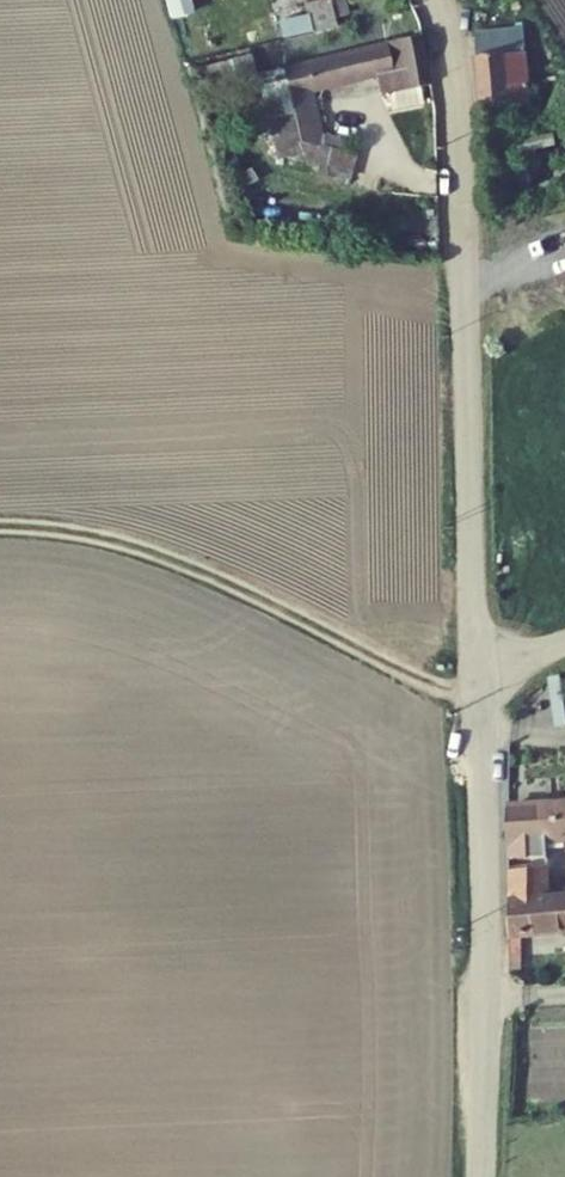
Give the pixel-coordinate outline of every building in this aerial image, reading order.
[(329,30),(325,0),(317,0),(316,0),(302,4),(306,35),(329,30)] [(412,36),(271,74),(289,143),(386,163),(384,151),(314,137),(303,96),(383,77),(390,94),(421,86),(429,84),(412,36)] [(470,65),(483,118),(532,109),(517,82),(505,84),(496,49),(487,50),(489,62),(470,65)] [(421,86),(390,94),(395,112),(426,104),(421,86)] [(335,119),(333,128),(365,135),(366,125),(335,119)] [(504,810),(506,841),(540,839),(564,837),(564,806),(504,810)] [(506,841),(512,929),(527,928),(564,924),(564,894),(543,896),(540,839),(506,841)] [(527,928),(512,929),(512,965),(526,966),(527,928)]
